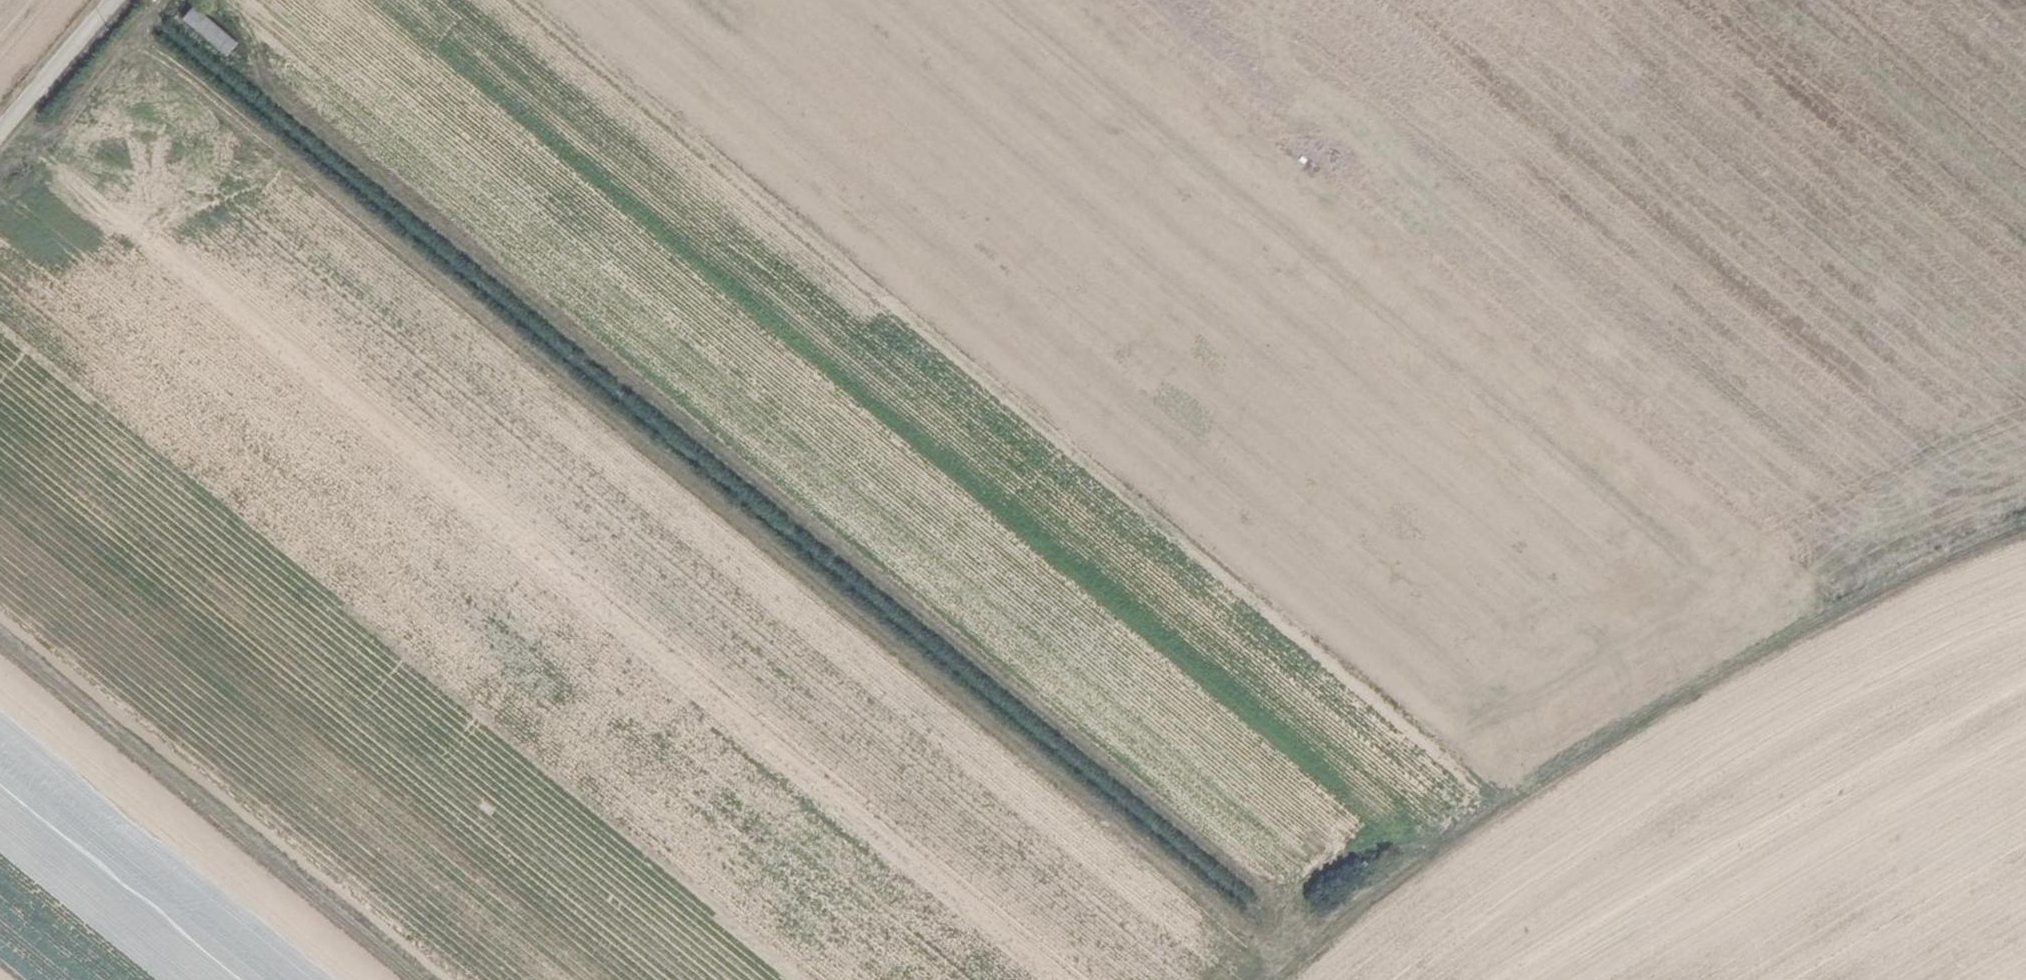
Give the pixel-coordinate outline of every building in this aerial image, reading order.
[(181,21),(226,57),(238,42),(193,6),(181,21)]
